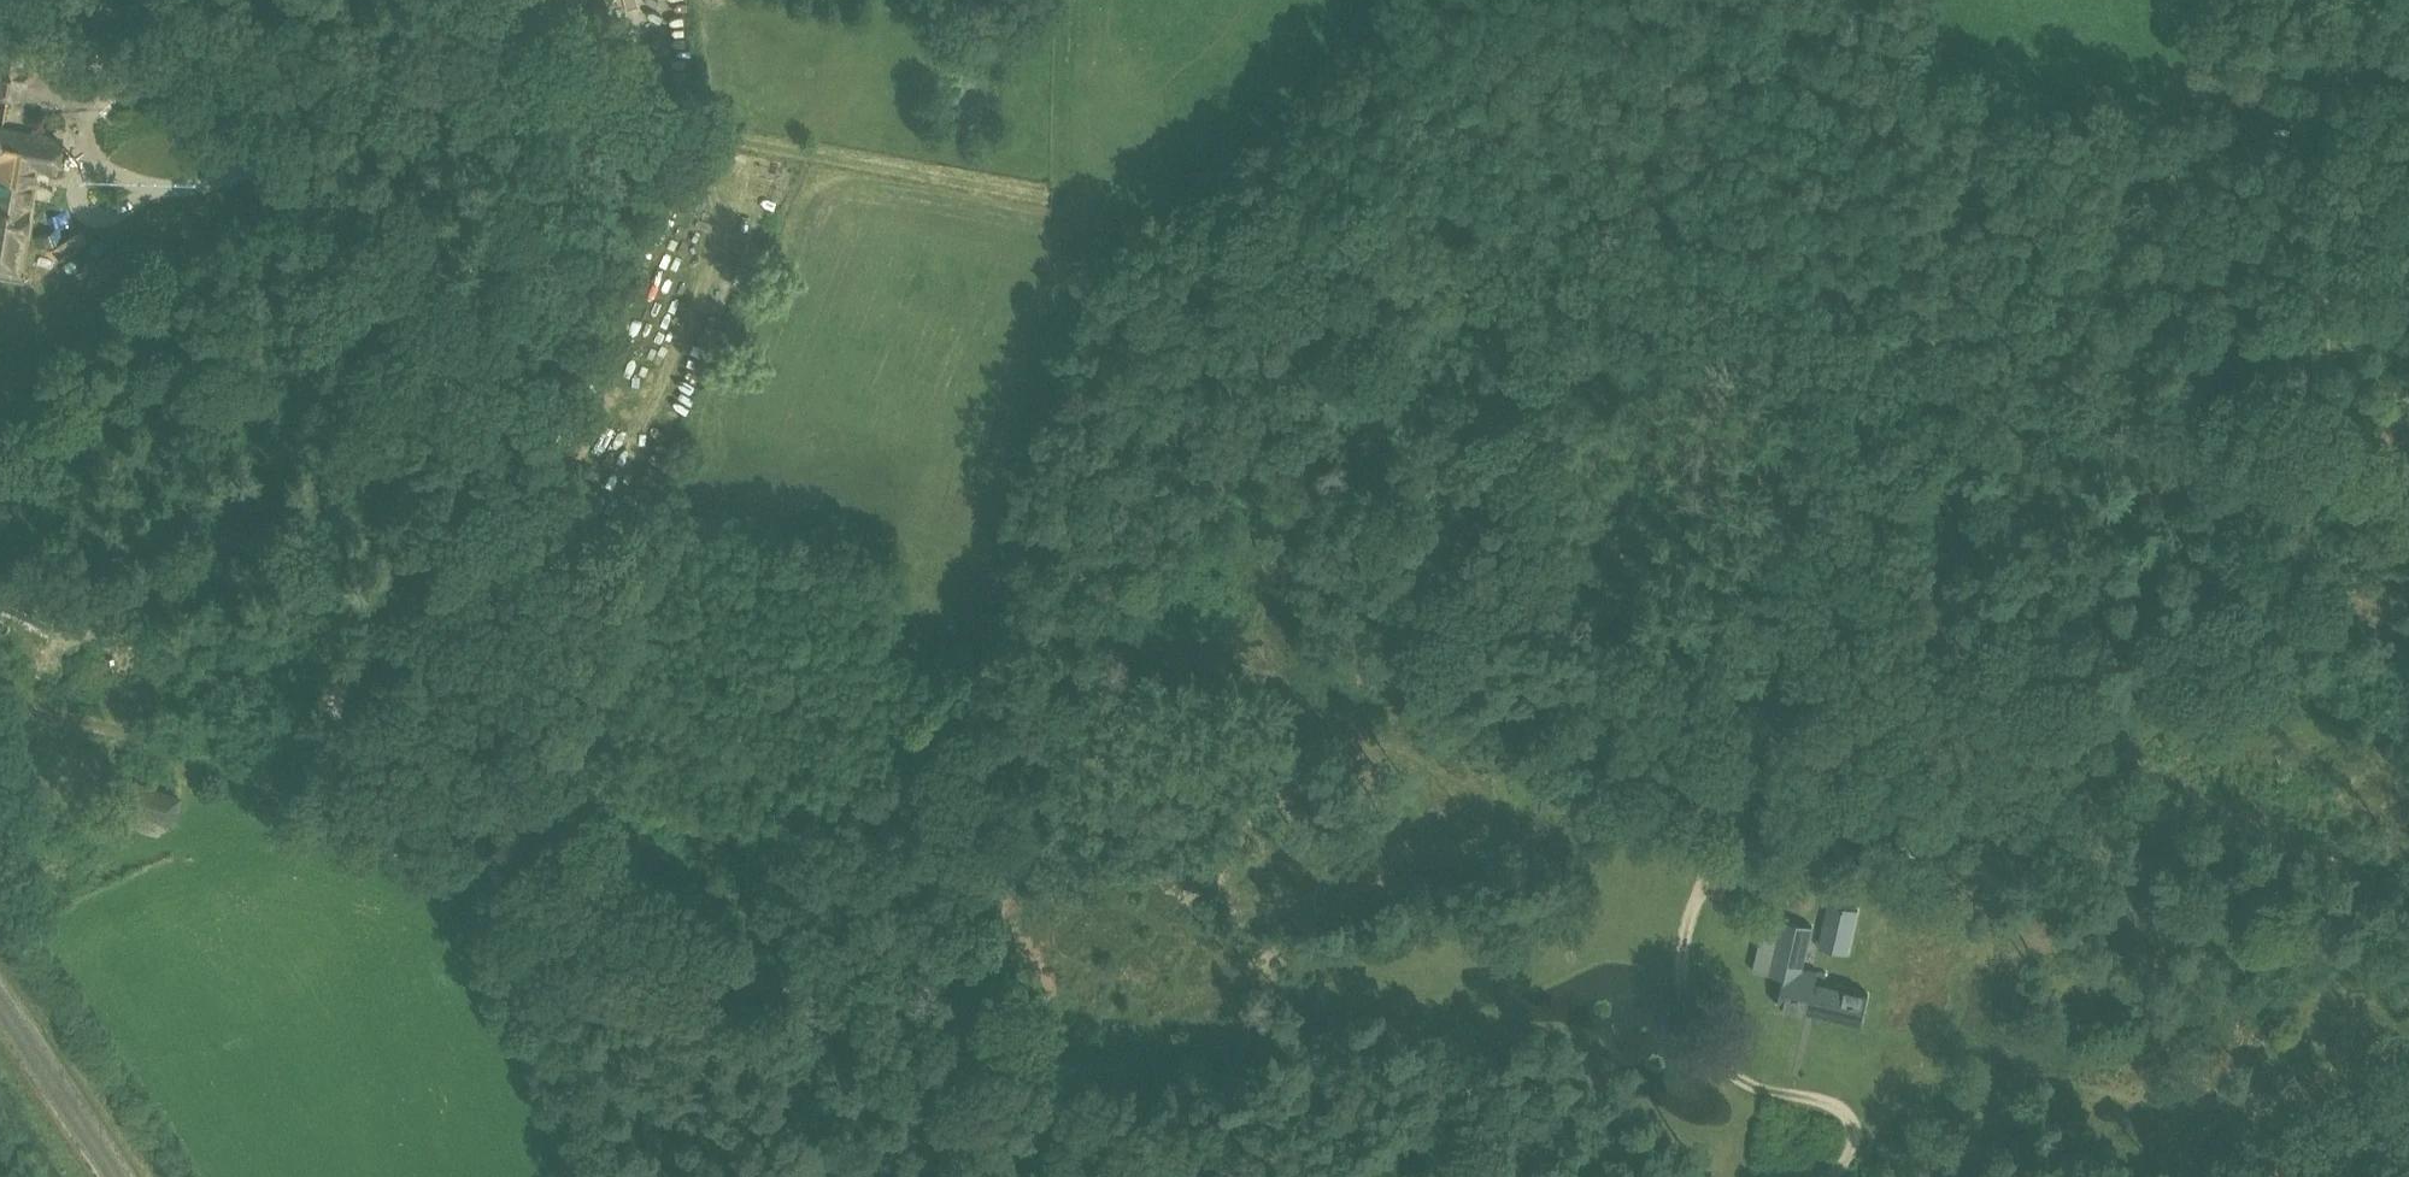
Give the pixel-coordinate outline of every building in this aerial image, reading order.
[(33,164),(52,167),(57,138),(1,128),(0,131),(0,265),(16,268),(33,164)] [(105,803),(168,823),(177,795),(115,775),(105,803)] [(1749,967),(1769,970),(1784,973),(1778,1002),(1860,1020),(1866,991),(1833,984),(1836,974),(1817,970),(1822,947),(1847,952),(1857,908),(1828,901),(1822,930),(1812,927),(1813,925),(1780,918),(1775,941),(1755,937),(1749,967)]
